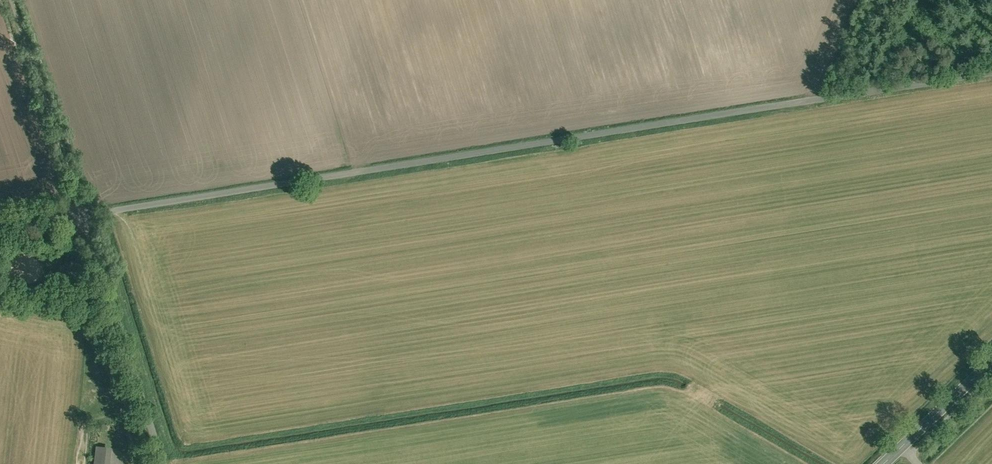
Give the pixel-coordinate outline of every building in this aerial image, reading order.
[(109,448),(94,447),(92,463),(107,463),(109,448)]
